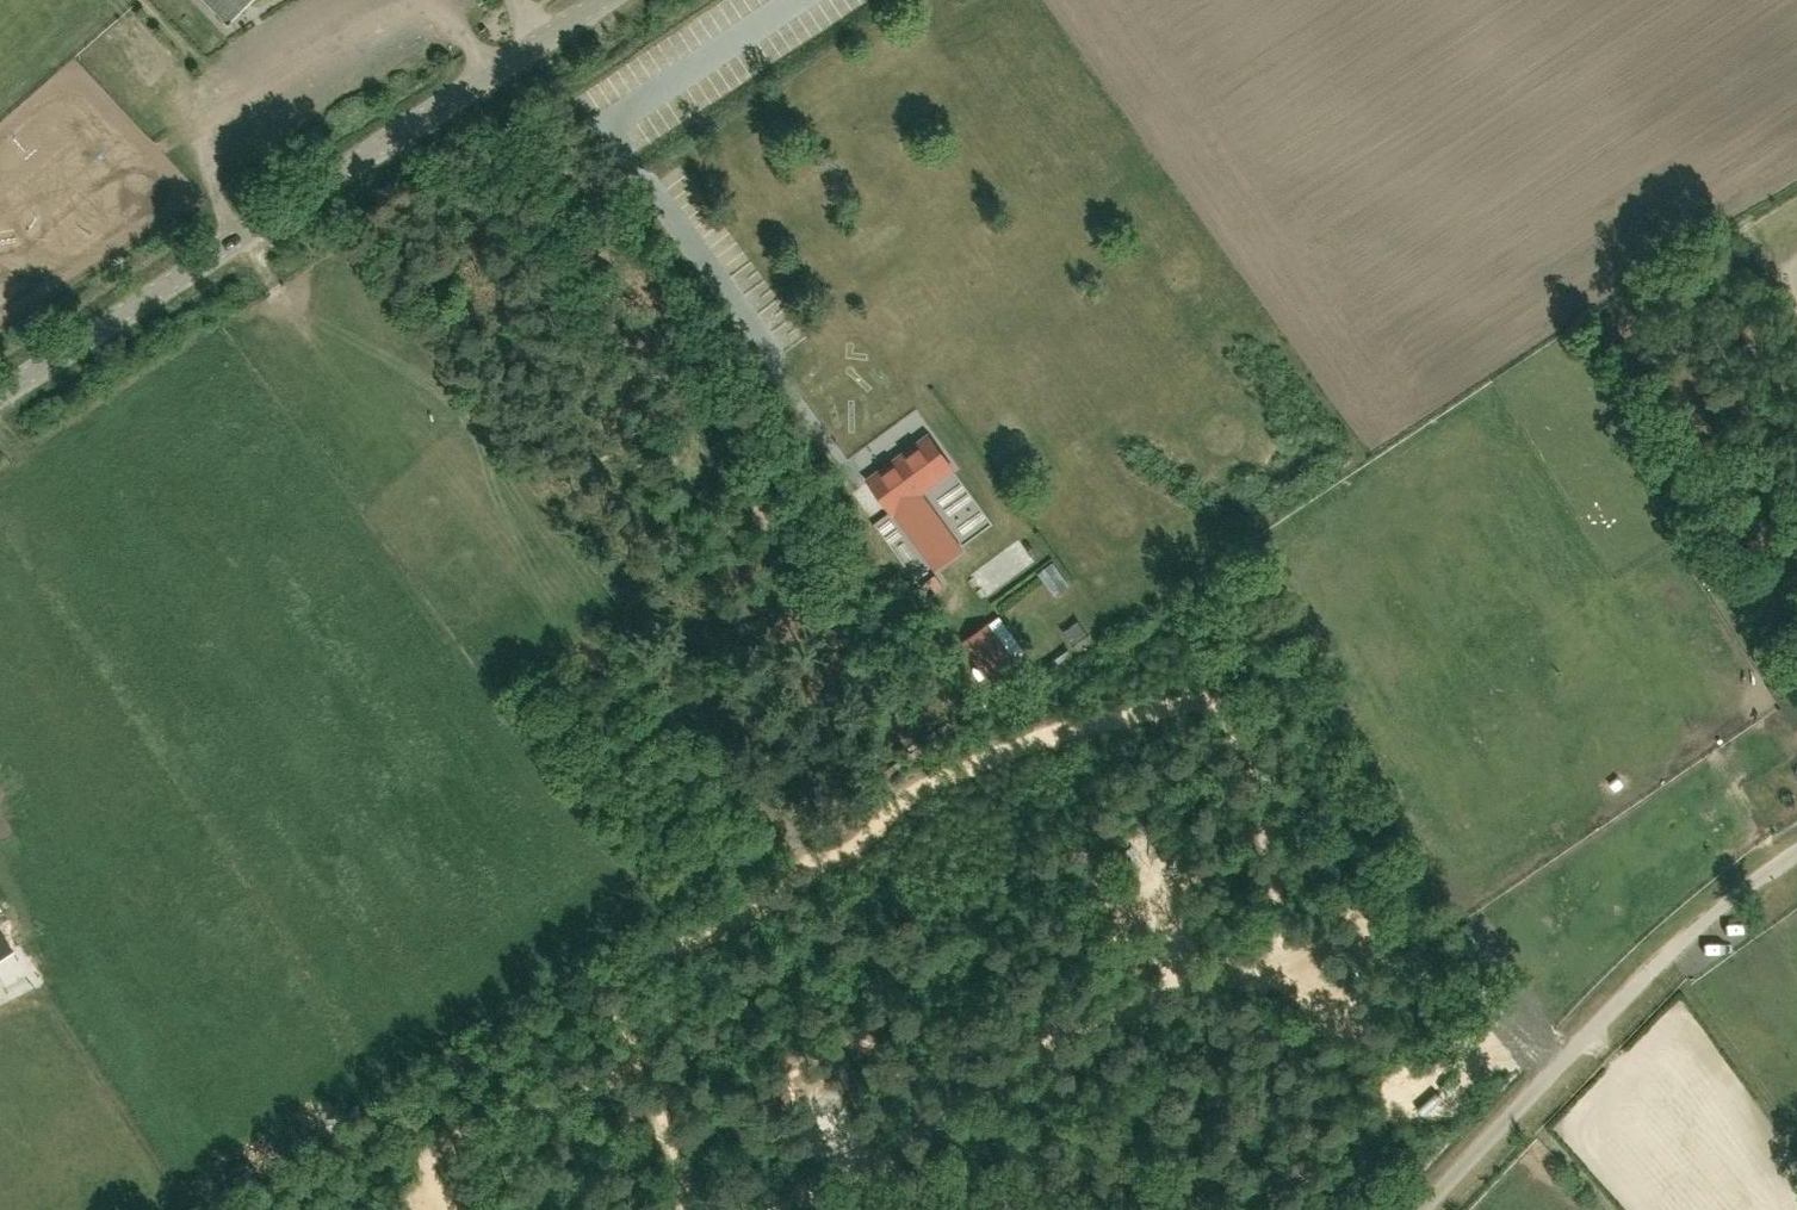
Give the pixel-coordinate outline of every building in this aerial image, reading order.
[(252,0),(205,0),(228,23),(252,0)] [(952,468),(929,437),(867,482),(890,513),(894,510),(936,567),(959,550),(917,493),(952,468)] [(1070,584),(1053,561),(1036,573),(1054,596),(1070,584)] [(945,585),(936,573),(927,579),(936,592),(945,585)] [(987,623),(960,642),(989,684),(1017,664),(987,623)] [(1796,727),(1796,706),(1792,697),(1779,704),(1794,729),(1796,727)]
